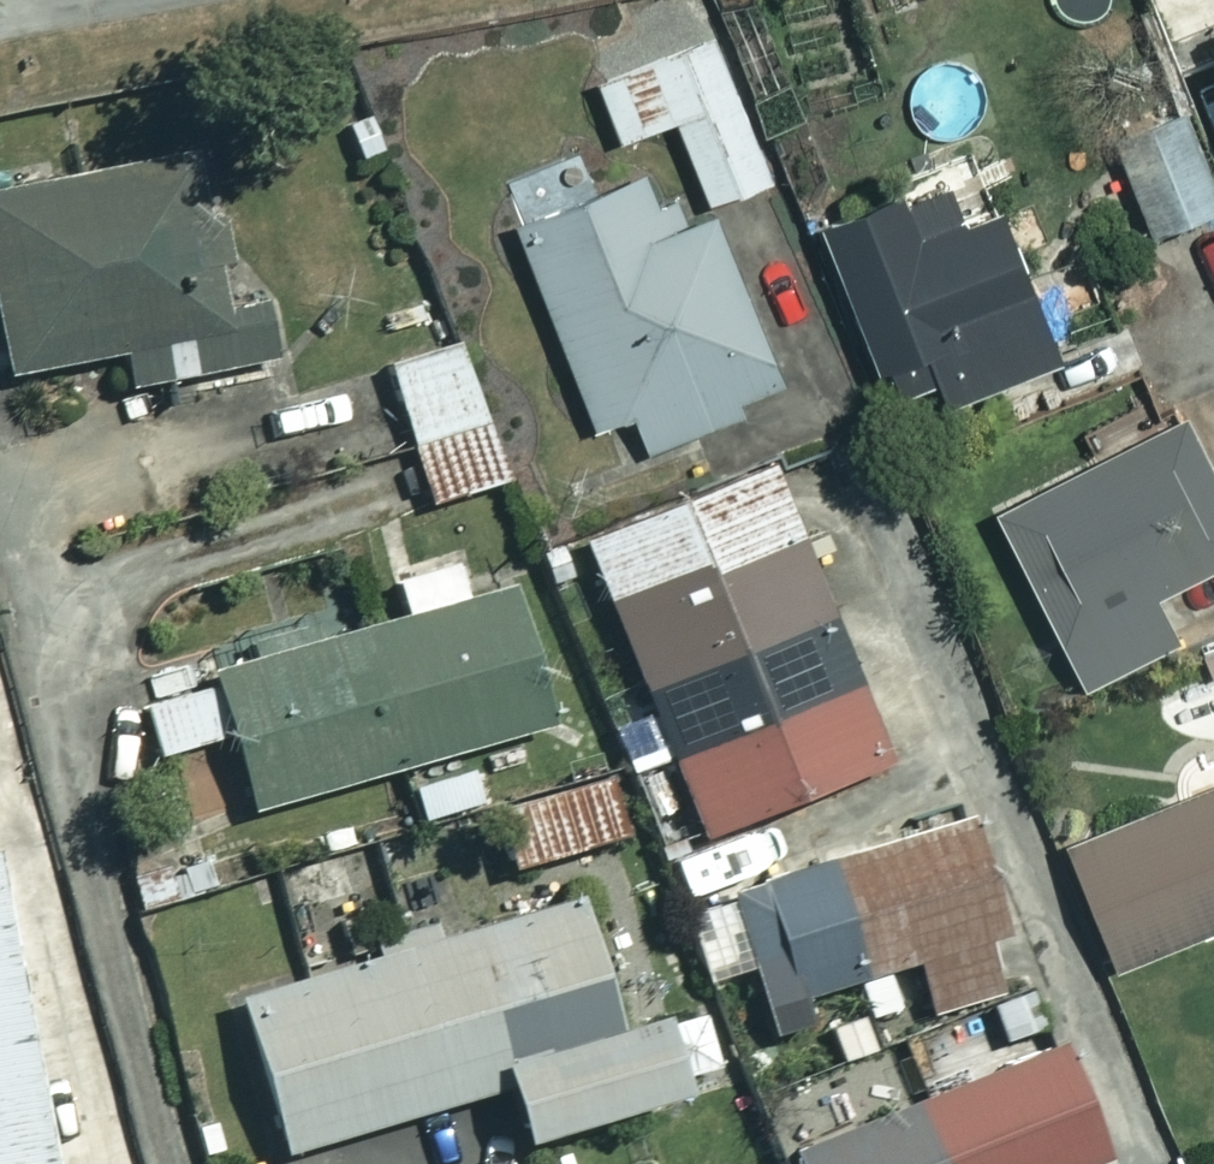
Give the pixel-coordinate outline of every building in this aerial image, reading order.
[(777,174),(714,16),(600,62),(629,135),(682,114),(716,198),(777,174)] [(1191,115),(1124,140),(1158,232),(1213,212),(1213,177),(1191,115)] [(1074,351),(997,159),(834,224),(901,391),(947,373),(957,398),(1074,351)] [(524,217),(605,424),(660,442),(806,385),(784,329),(772,334),(724,212),(692,224),(667,161),(524,217)] [(212,163),(0,195),(0,307),(12,384),(110,369),(113,389),(278,364),(268,301),(234,307),(212,163)] [(507,478),(468,343),(393,365),(419,454),(324,482),(337,527),(507,478)] [(1003,512),(1089,685),(1188,635),(1167,592),(1213,568),(1213,432),(1203,410),(1003,512)] [(893,763),(773,465),(588,541),(708,838),(893,763)] [(149,703),(162,754),(176,750),(189,800),(252,784),(258,807),(565,730),(527,578),(474,591),(464,551),(396,568),(408,617),(218,665),(223,685),(149,703)] [(431,861),(474,849),(465,813),(489,806),(477,762),(409,780),(431,861)] [(626,838),(610,781),(502,811),(518,868),(626,838)] [(1079,844),(1127,964),(1213,929),(1213,790),(1079,844)] [(982,824),(734,893),(770,1009),(919,967),(927,998),(999,979),(989,945),(1014,938),(982,824)] [(372,895),(361,847),(290,863),(301,912),(372,895)] [(0,862),(0,1163),(58,1163),(0,862)] [(627,1032),(588,898),(246,999),(291,1151),(516,1085),(533,1141),(699,1092),(695,1078),(726,1069),(708,1008),(627,1032)] [(802,1152),(807,1163),(1116,1163),(1069,1046),(802,1152)]
